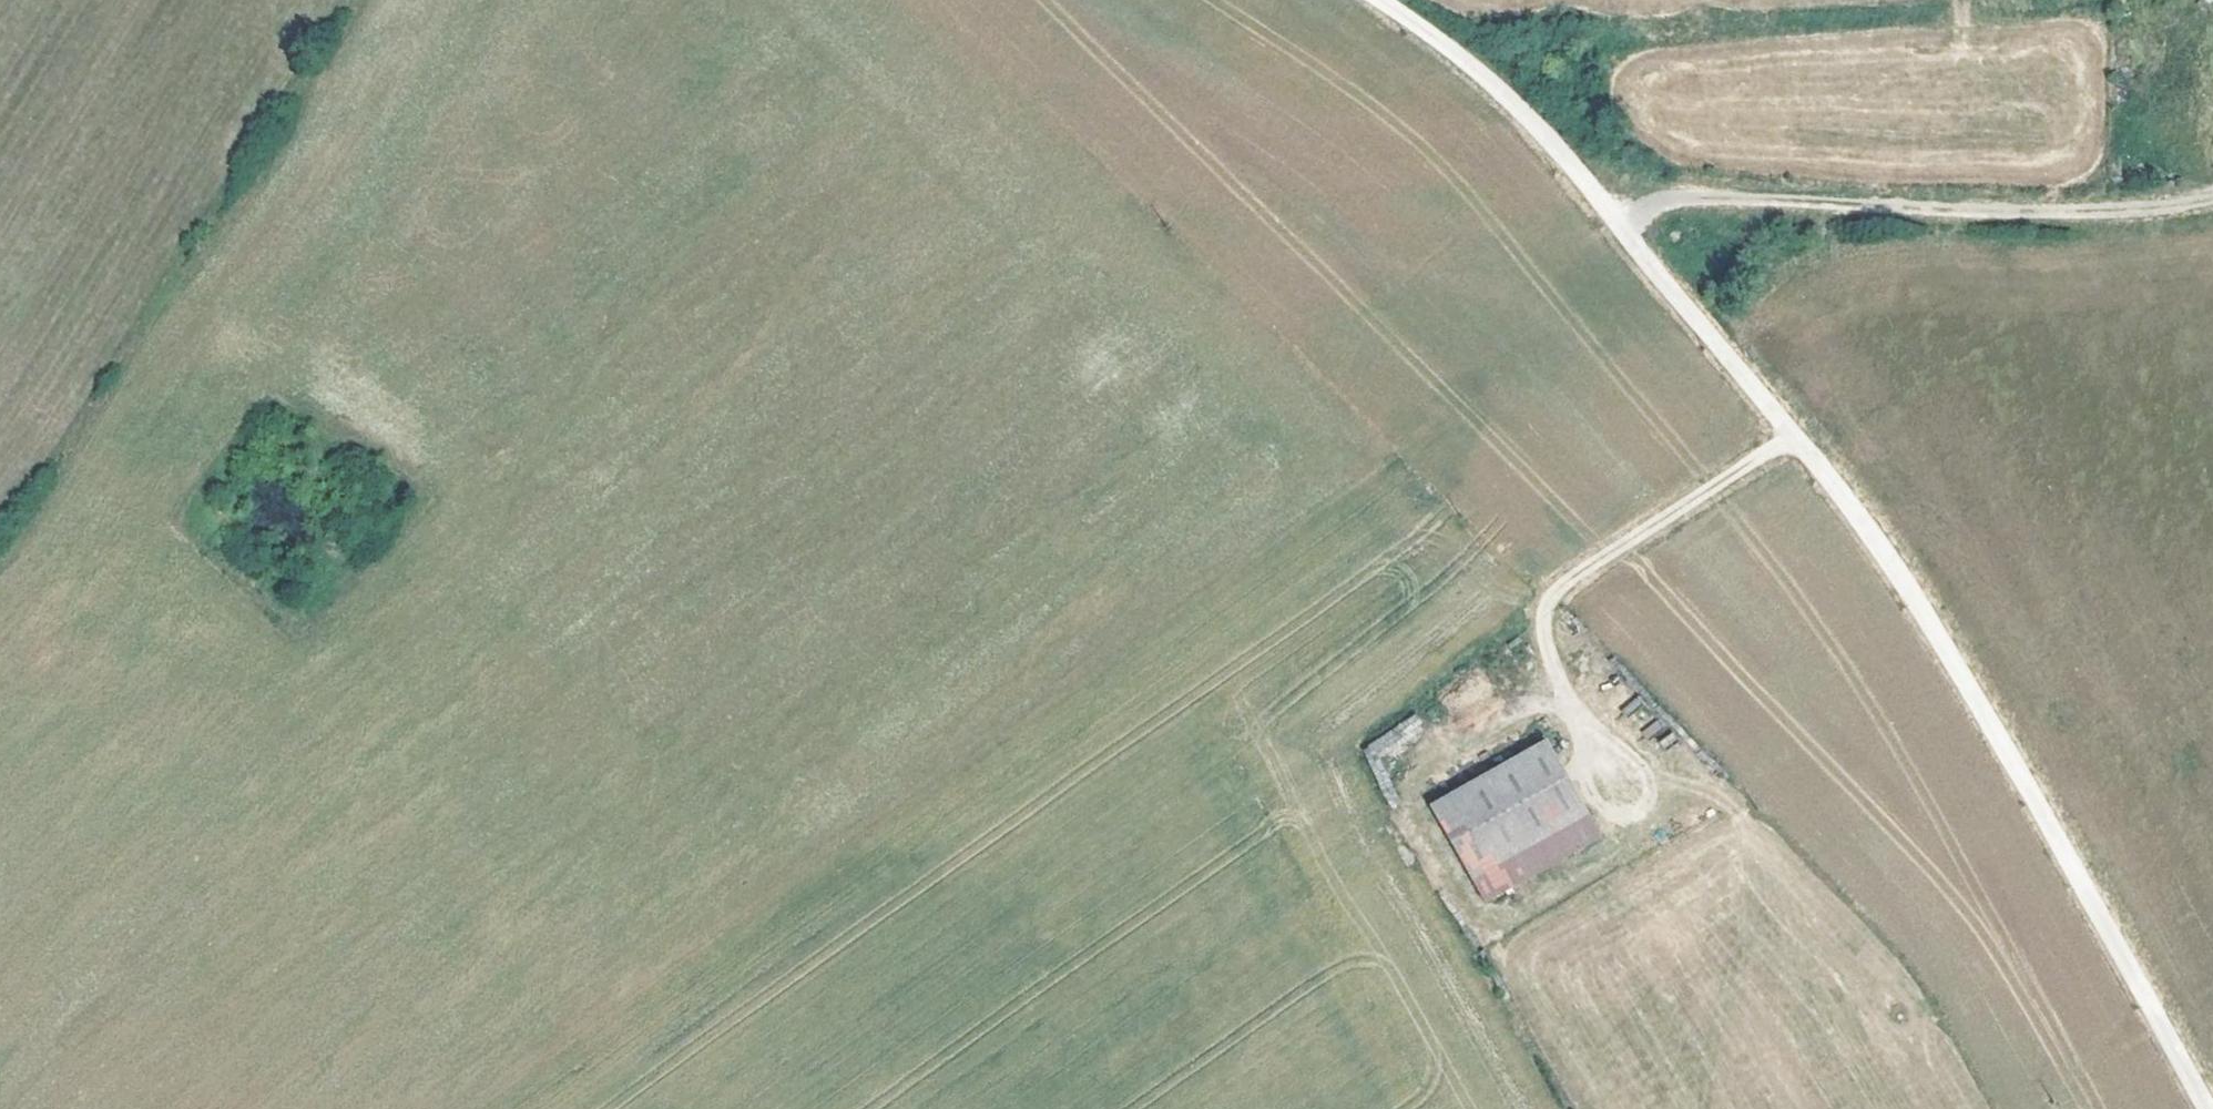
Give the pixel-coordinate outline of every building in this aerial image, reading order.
[(1373,760),(1417,733),(1409,720),(1365,747),(1373,760)] [(1540,728),(1424,793),(1487,906),(1604,841),(1540,728)]
